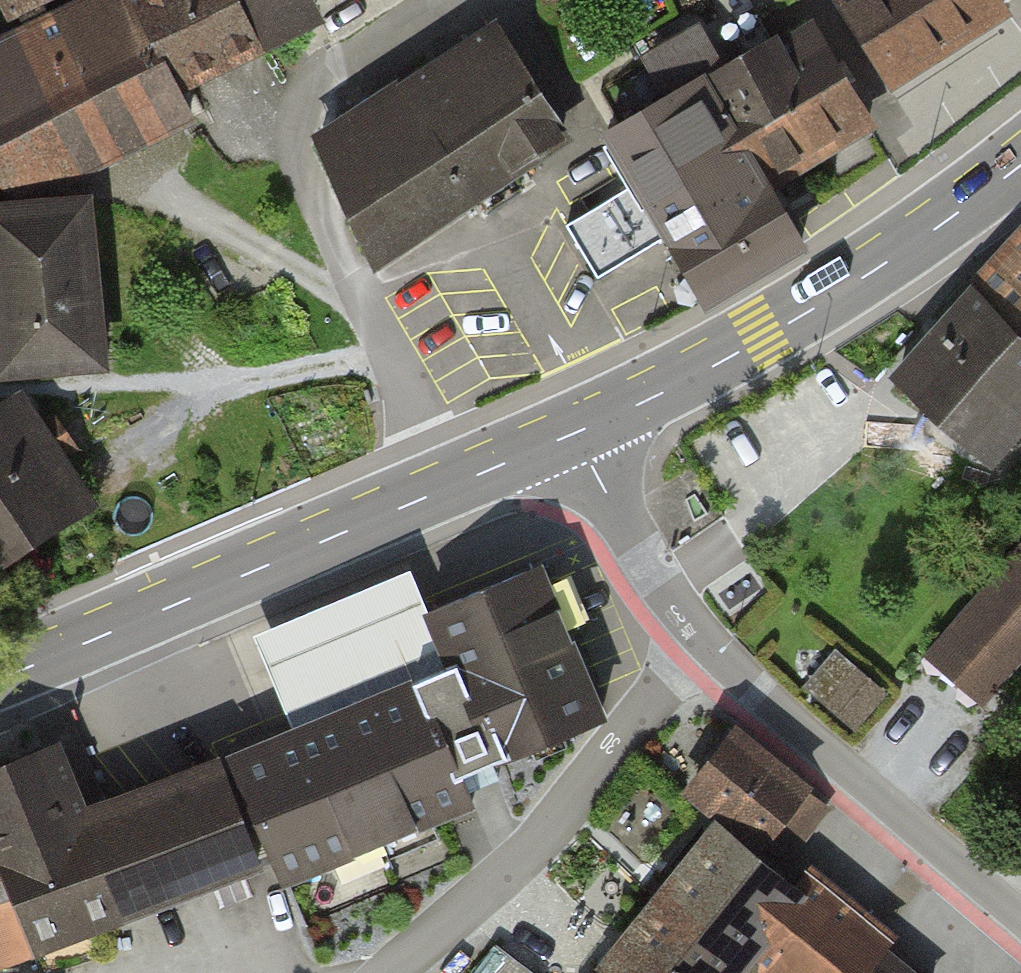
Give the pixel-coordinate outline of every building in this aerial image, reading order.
[(133,0),(5,0),(20,30),(0,40),(0,164),(21,205),(193,120),(182,98),(133,0)] [(324,9),(319,0),(133,0),(182,98),(332,24),(324,9)] [(324,9),(341,0),(319,0),(324,9)] [(1018,15),(1008,0),(858,0),(847,7),(903,91),(1018,15)] [(714,73),(782,191),(887,130),(819,13),(714,73)] [(581,146),(505,25),(322,138),(397,259),(581,146)] [(714,73),(612,131),(644,186),(672,236),(707,302),(807,240),(782,191),(714,73)] [(672,236),(644,186),(576,225),(605,274),(672,236)] [(0,208),(0,360),(1,369),(96,360),(82,201),(0,208)] [(901,375),(1001,464),(1020,442),(1020,242),(901,375)] [(83,503),(54,459),(74,445),(57,418),(35,432),(15,402),(0,412),(0,558),(83,503)] [(927,658),(984,709),(1020,668),(1020,553),(927,658)] [(226,750),(273,865),(286,896),(476,819),(462,784),(604,726),(539,568),(432,611),(451,659),(288,725),(226,750)] [(415,581),(255,648),(288,725),(451,659),(415,581)] [(884,694),(837,654),(807,689),(855,729),(884,694)] [(604,966),(613,972),(918,972),(896,956),(910,939),(781,836),(821,786),(746,726),(690,795),(721,820),(604,966)] [(273,865),(226,750),(96,803),(70,742),(0,771),(0,972),(11,972),(273,865)]
